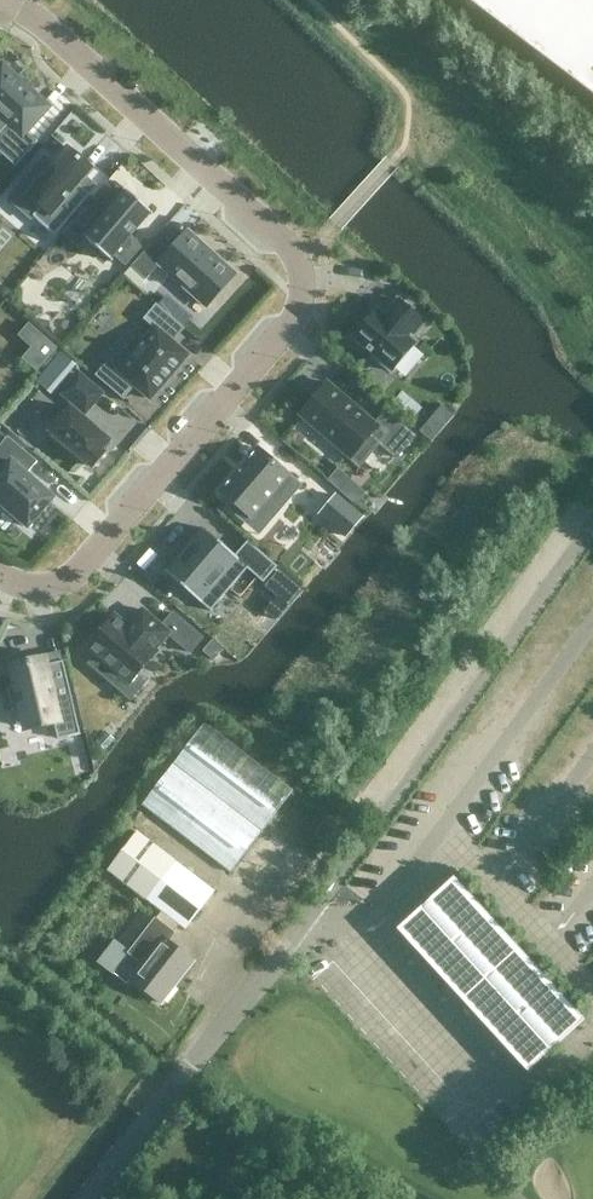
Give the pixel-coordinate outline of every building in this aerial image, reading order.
[(592,96),(592,0),(467,0),(592,96)] [(0,134),(0,153),(16,167),(38,142),(27,133),(49,107),(1,66),(0,66),(0,118),(8,125),(0,134)] [(41,176),(27,193),(41,205),(33,215),(54,234),(89,194),(79,185),(92,169),(67,147),(53,163),(44,155),(32,168),(41,176)] [(151,211),(127,189),(119,198),(108,188),(88,211),(99,222),(86,237),(110,259),(114,254),(125,264),(141,245),(130,236),(151,211)] [(156,239),(124,275),(137,287),(159,263),(206,306),(235,274),(188,231),(169,251),(156,239)] [(384,316),(377,309),(366,322),(365,321),(355,333),(356,333),(353,337),(366,348),(366,349),(370,353),(371,352),(374,355),(372,358),(385,370),(387,367),(391,370),(415,343),(409,338),(424,321),(423,320),(417,315),(400,301),(398,299),(384,316)] [(107,362),(96,375),(123,398),(134,385),(150,398),(188,354),(173,341),(184,327),(156,304),(144,318),(155,328),(118,371),(107,362)] [(61,351),(42,374),(54,384),(73,361),(61,351)] [(101,393),(79,374),(63,393),(85,412),(101,393)] [(327,382),(300,414),(360,465),(379,442),(396,457),(415,435),(386,410),(375,423),(327,382)] [(442,404),(419,431),(430,441),(453,413),(442,404)] [(109,440),(70,406),(50,430),(92,466),(104,452),(101,449),(109,440)] [(28,526),(53,497),(26,474),(37,461),(7,436),(0,444),(0,502),(28,526)] [(258,447),(220,491),(251,517),(274,490),(281,497),(296,480),(258,447)] [(338,468),(328,480),(339,490),(349,478),(338,468)] [(337,491),(319,513),(346,534),(363,512),(337,491)] [(174,555),(160,571),(210,616),(248,575),(263,587),(283,566),(250,537),(237,551),(203,522),(186,541),(184,540),(172,553),(174,555)] [(87,646),(96,654),(88,663),(105,677),(113,669),(129,683),(157,651),(155,649),(169,634),(190,652),(202,637),(173,612),(161,625),(142,609),(128,626),(114,614),(87,646)] [(212,640),(203,650),(214,660),(223,649),(212,640)] [(40,655),(11,662),(27,731),(54,725),(57,739),(71,736),(80,733),(63,660),(50,663),(48,654),(40,655)] [(204,722),(141,804),(229,871),(292,789),(204,722)] [(107,871),(145,899),(161,911),(155,918),(154,917),(127,952),(140,962),(128,978),(161,1003),(195,959),(171,941),(176,934),(174,932),(179,924),(185,929),(215,889),(136,831),(107,871)] [(452,878),(397,929),(526,1070),(581,1019),(452,878)] [(114,935),(97,958),(114,970),(130,946),(114,935)]
